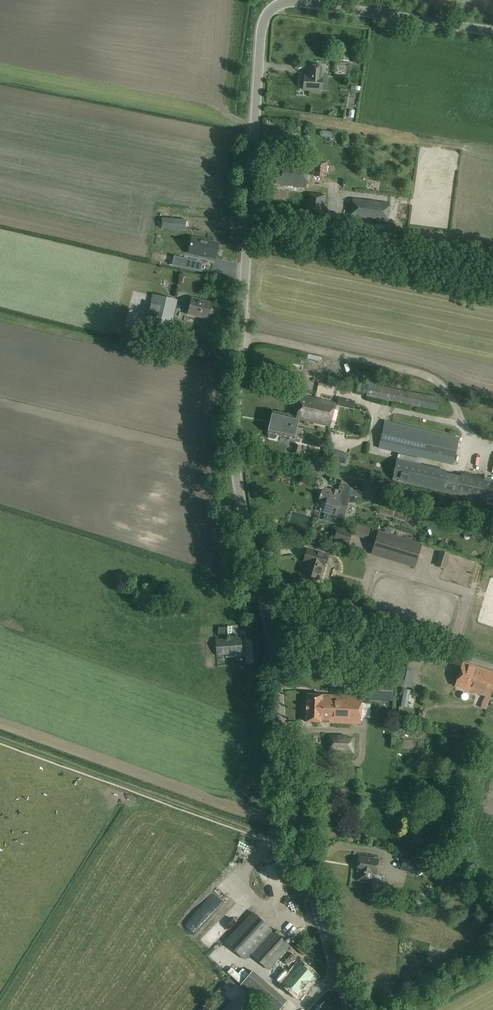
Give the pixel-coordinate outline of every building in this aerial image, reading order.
[(338,46),(337,61),(349,61),(349,56),(352,56),(352,50),(354,50),(354,48),(350,48),(350,47),(338,46)] [(304,90),(321,91),(323,68),(309,67),(308,77),(305,77),(304,90)] [(315,161),(315,175),(327,175),(327,161),(315,161)] [(306,188),(308,166),(278,162),(276,184),(306,188)] [(352,180),(355,167),(343,164),(340,177),(352,180)] [(310,193),(307,212),(322,214),(325,195),(310,193)] [(390,203),(353,198),(350,218),(388,223),(390,203)] [(186,220),(162,217),(161,229),(185,231),(186,220)] [(191,239),(188,254),(214,260),(217,245),(191,239)] [(201,263),(181,259),(179,266),(179,267),(199,271),(201,263)] [(148,312),(151,313),(147,332),(169,338),(178,300),(156,295),(155,299),(151,298),(148,312)] [(188,314),(208,319),(212,303),(192,298),(188,314)] [(311,379),(315,364),(308,362),(305,377),(311,379)] [(382,380),(382,387),(381,386),(382,384),(369,381),(367,397),(437,411),(440,398),(407,392),(408,385),(382,380)] [(272,411),(269,423),(287,428),(288,427),(291,427),(291,426),(297,427),(298,420),(330,428),(335,401),(299,394),(295,417),(272,411)] [(378,449),(453,466),(459,438),(385,421),(378,449)] [(287,428),(269,423),(267,433),(294,440),(297,427),(291,426),(291,427),(288,427),(287,428)] [(294,444),(293,453),(300,455),(302,446),(294,444)] [(333,451),(332,450),(332,451),(325,449),(322,461),(329,463),(330,460),(331,461),(333,451)] [(461,476),(446,473),(446,470),(397,459),(392,481),(441,492),(441,491),(457,495),(458,493),(464,494),(466,486),(459,485),(461,476)] [(344,517),(348,506),(337,503),(340,493),(323,488),(319,501),(326,503),(323,512),(336,516),(337,515),(344,517)] [(408,505),(407,511),(422,515),(423,508),(408,505)] [(337,528),(334,540),(348,545),(352,532),(337,528)] [(378,531),(371,555),(415,568),(422,544),(378,531)] [(320,580),(326,556),(308,551),(305,563),(306,563),(303,575),(320,580)] [(450,554),(442,551),(437,566),(446,569),(450,554)] [(216,656),(245,653),(246,664),(261,663),(258,636),(244,637),(244,641),(241,641),(241,637),(215,639),(216,656)] [(492,686),(492,673),(463,662),(459,674),(492,686)] [(405,685),(416,687),(419,674),(407,672),(405,685)] [(358,675),(346,674),(346,686),(358,686),(358,675)] [(459,674),(455,687),(490,698),(492,688),(492,686),(459,674)] [(390,698),(390,687),(366,688),(366,699),(390,698)] [(404,690),(401,705),(408,706),(410,691),(404,690)] [(465,691),(459,695),(463,701),(469,697),(465,691)] [(307,695),(306,708),(361,711),(361,697),(307,695)] [(361,711),(306,708),(306,722),(321,723),(329,723),(360,724),(361,711)] [(328,753),(354,754),(355,737),(328,736),(328,753)] [(359,857),(357,871),(359,872),(358,880),(371,882),(372,874),(376,874),(378,860),(359,857)] [(422,863),(404,858),(400,871),(418,876),(422,863)] [(435,864),(428,863),(426,873),(433,875),(435,864)] [(225,934),(249,906),(240,898),(216,925),(225,934)] [(245,960),(250,954),(268,971),(290,947),(272,930),(253,912),(225,942),(245,960)] [(492,930),(483,926),(481,932),(490,935),(492,930)] [(273,973),(278,977),(297,956),(292,952),(273,973)] [(286,970),(278,978),(288,987),(289,986),(297,994),(315,976),(312,973),(313,971),(309,966),(307,968),(303,964),(291,976),(286,970)] [(232,967),(228,972),(241,983),(249,973),(243,969),(239,973),(232,967)] [(253,971),(240,985),(269,1009),(279,1009),(287,1001),(253,971)] [(229,978),(225,982),(231,987),(235,983),(229,978)] [(238,999),(229,1009),(251,1009),(238,999)]
